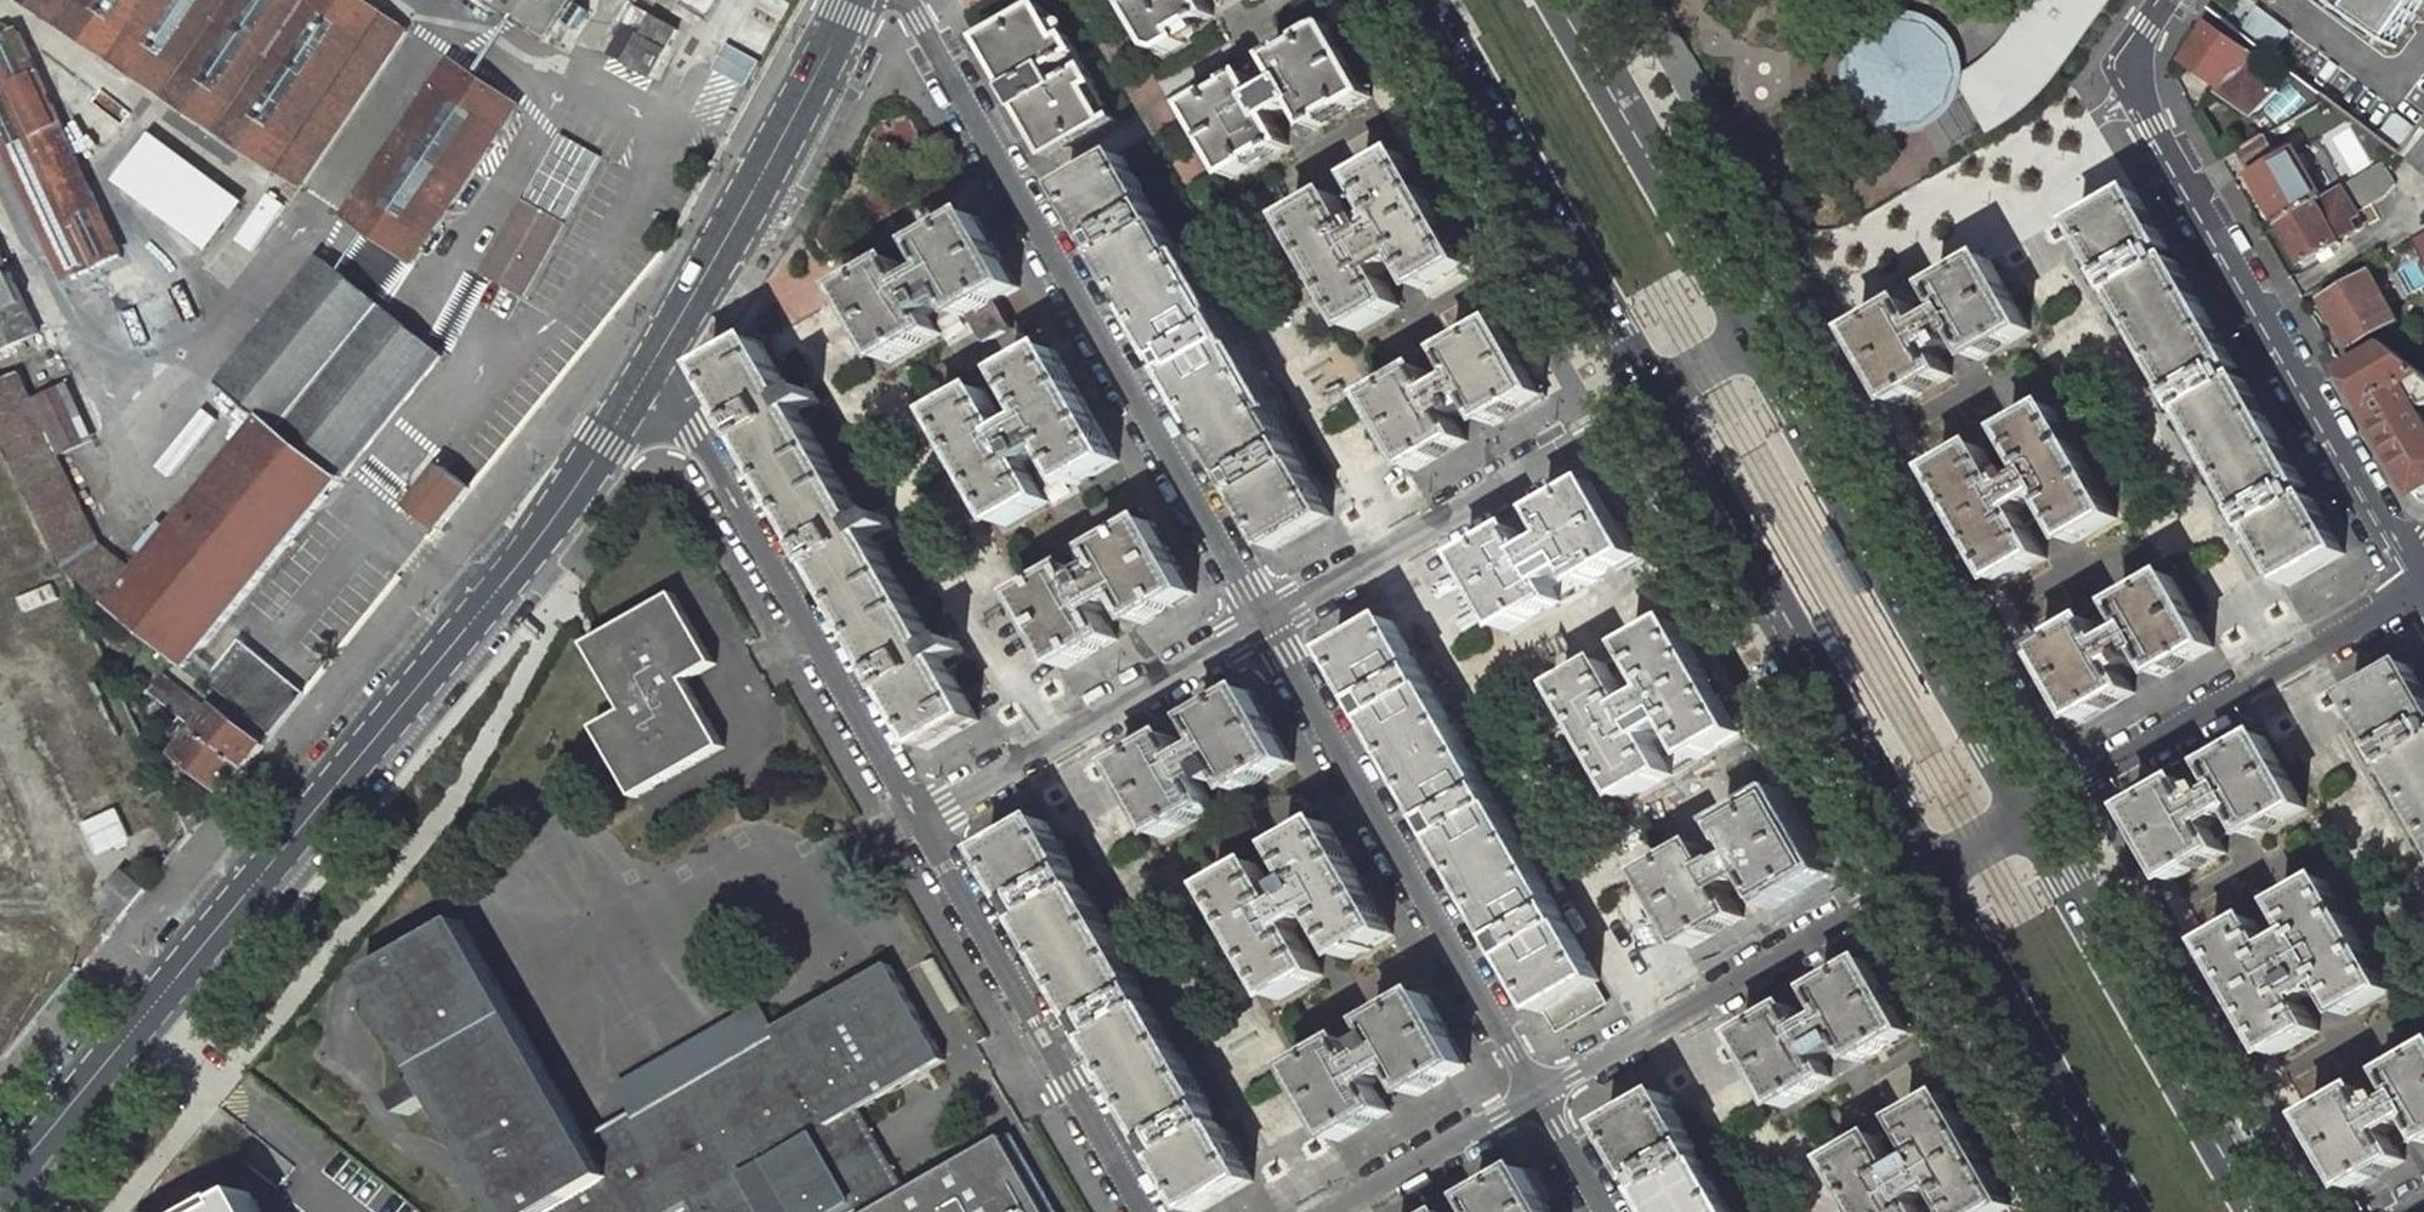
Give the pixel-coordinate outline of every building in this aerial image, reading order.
[(53,19),(49,25),(71,40),(75,34),(157,90),(147,105),(172,122),(182,107),(302,187),(407,31),(362,0),(25,0),(53,19)] [(473,2),(488,12),(496,0),(474,0),(473,2)] [(568,0),(496,0),(545,33),(568,0)] [(710,18),(716,0),(675,0),(673,6),(710,18)] [(1161,57),(1186,42),(1182,34),(1214,15),(1206,0),(1128,0),(1161,57)] [(2009,23),(2005,41),(1986,60),(1963,79),(1939,39),(1933,34),(1926,30),(1919,27),(1911,26),(1904,25),(1896,26),(1881,31),(1875,36),(1869,41),(1861,54),(1858,61),(1857,69),(1857,77),(1858,84),(1861,92),(1864,98),(1872,108),(1881,115),(1888,118),(1895,120),(1903,121),(1918,119),(1929,115),(1950,150),(1995,124),(2032,95),(2057,66),(2105,0),(2031,0),(2009,23)] [(2393,45),(2423,1),(2423,0),(2329,0),(2393,45)] [(1062,40),(1042,5),(980,40),(1050,160),(1111,125),(1090,90),(1098,85),(1088,68),(1087,67),(1086,68),(1075,74),(1058,84),(1050,70),(1067,60),(1078,54),(1079,53),(1069,35),(1062,40)] [(654,78),(679,31),(637,8),(626,26),(610,54),(628,64),(654,78)] [(2283,77),(2210,25),(2184,61),(2257,113),(2283,77)] [(1373,97),(1332,26),(1274,59),(1282,74),(1268,82),(1257,89),(1248,74),(1190,108),(1231,179),(1289,145),(1274,120),(1300,104),(1315,130),(1373,97)] [(66,277),(120,251),(19,32),(3,39),(0,41),(0,135),(66,277)] [(734,42),(718,66),(749,86),(765,62),(734,42)] [(1086,68),(1078,54),(1067,60),(1075,74),(1086,68)] [(453,62),(347,218),(413,262),(518,106),(453,62)] [(2423,126),(2403,153),(2423,172),(2423,128),(2423,126)] [(214,250),(251,201),(157,130),(120,179),(214,250)] [(2274,156),(2262,134),(2236,148),(2248,170),(2274,156)] [(561,135),(484,273),(524,295),(602,157),(561,135)] [(2324,197),(2294,150),(2251,175),(2279,223),(2318,201),(2324,197)] [(1471,266),(1407,156),(1363,181),(1384,217),(1367,227),(1372,236),(1363,241),(1337,196),(1293,221),(1304,240),(1310,237),(1320,253),(1314,257),(1336,296),(1343,292),(1352,309),(1346,313),(1357,332),(1401,306),(1383,274),(1409,259),(1427,291),(1471,266)] [(1102,244),(1109,256),(1107,257),(1119,278),(1125,274),(1134,289),(1127,293),(1148,329),(1154,325),(1163,341),(1157,344),(1168,364),(1170,363),(1178,376),(1176,377),(1187,396),(1193,393),(1202,408),(1196,412),(1217,448),(1223,444),(1232,459),(1225,463),(1237,484),(1239,482),(1246,494),(1244,495),(1256,515),(1262,511),(1271,527),(1264,530),(1276,550),(1332,517),(1321,498),(1315,502),(1306,486),(1312,482),(1282,430),(1276,434),(1267,419),(1274,415),(1253,379),(1247,383),(1238,367),(1244,364),(1214,312),(1208,315),(1199,300),(1205,296),(1184,260),(1178,264),(1169,249),(1176,245),(1145,193),(1139,197),(1130,181),(1137,178),(1125,158),(1068,191),(1080,210),(1086,207),(1095,222),(1088,226),(1100,245),(1102,244)] [(2384,162),(2329,194),(2343,217),(2356,210),(2357,213),(2359,212),(2387,195),(2397,183),(2384,162)] [(2207,446),(2228,482),(2234,479),(2243,494),(2237,498),(2247,515),(2240,518),(2239,523),(2245,535),(2250,537),(2257,533),(2267,550),(2273,546),(2282,561),(2276,565),(2288,586),(2345,553),(2332,532),(2326,536),(2317,521),(2324,517),(2312,496),(2308,499),(2301,487),(2305,485),(2293,465),(2287,469),(2278,453),(2284,449),(2264,414),(2257,417),(2248,402),(2255,398),(2243,378),(2239,380),(2232,369),(2236,366),(2224,346),(2218,349),(2209,334),(2216,331),(2195,295),(2189,299),(2180,283),(2186,280),(2174,259),(2170,262),(2164,250),(2167,248),(2156,228),(2150,231),(2140,216),(2147,212),(2135,193),(2079,225),(2090,245),(2096,241),(2105,257),(2099,260),(2109,277),(2102,281),(2102,289),(2106,296),(2114,299),(2120,296),(2129,312),(2136,309),(2144,324),(2138,328),(2159,364),(2165,360),(2174,375),(2168,379),(2178,397),(2171,401),(2170,407),(2175,415),(2183,418),(2188,415),(2198,431),(2204,428),(2213,443),(2207,446)] [(2318,201),(2279,223),(2302,264),(2342,243),(2340,240),(2334,230),(2339,227),(2345,237),(2359,230),(2363,220),(2359,212),(2357,213),(2356,210),(2343,217),(2329,194),(2324,197),(2318,201)] [(978,218),(955,231),(959,237),(944,245),(941,239),(927,247),(935,262),(909,277),(901,262),(887,270),(891,276),(876,285),(872,279),(849,292),(889,363),(913,350),(910,343),(924,335),(928,341),(941,333),(933,318),(939,314),(948,330),(962,321),(953,306),(959,303),(968,318),(981,310),(978,304),(992,296),(996,302),(1019,288),(978,218)] [(2345,237),(2339,227),(2334,230),(2340,240),(2345,237)] [(2409,235),(2423,261),(2423,227),(2409,235)] [(20,343),(28,360),(58,346),(50,329),(54,328),(30,277),(16,283),(0,250),(0,353),(20,343)] [(1952,314),(1963,333),(1978,359),(1992,351),(1988,345),(2002,336),(2006,342),(2028,329),(1988,258),(1965,272),(1968,278),(1954,287),(1950,280),(1937,288),(1943,300),(1952,314)] [(0,384),(0,423),(6,436),(72,576),(188,668),(442,357),(322,259),(191,422),(210,440),(166,500),(187,517),(139,577),(99,545),(20,375),(0,384)] [(2399,321),(2372,273),(2323,300),(2338,327),(2350,348),(2399,321)] [(1920,385),(1935,376),(1938,383),(1952,375),(1941,357),(1958,348),(1953,339),(1963,333),(1952,314),(1943,300),(1917,315),(1911,304),(1897,312),(1901,318),(1886,327),(1883,321),(1859,335),(1900,406),(1924,391),(1920,385)] [(1494,426),(1547,396),(1505,325),(1481,339),(1484,345),(1470,353),(1466,347),(1452,355),(1459,368),(1433,382),(1426,370),(1412,378),(1415,384),(1401,392),(1397,386),(1374,399),(1415,471),(1439,457),(1436,451),(1450,443),(1454,449),(1468,441),(1453,415),(1462,410),(1467,418),(1484,409),(1494,426)] [(876,659),(906,711),(913,708),(924,727),(917,731),(928,749),(979,720),(950,669),(935,643),(878,544),(863,518),(806,419),(791,393),(761,342),(711,371),(722,390),(728,386),(739,405),(733,409),(763,461),(769,458),(780,477),(774,480),(794,515),(800,512),(811,530),(804,534),(835,587),(841,583),(852,602),(846,605),(846,607),(866,640),(872,637),(883,656),(876,659)] [(2385,345),(2341,370),(2375,428),(2413,495),(2423,489),(2423,416),(2421,412),(2423,411),(2423,375),(2385,345)] [(1055,351),(1012,376),(1032,411),(1005,425),(986,391),(941,416),(952,435),(959,431),(968,448),(962,452),(984,491),(991,487),(1000,504),(994,508),(1005,526),(1049,501),(1029,467),(1035,463),(1053,495),(1068,486),(1051,454),(1056,452),(1075,486),(1119,461),(1055,351)] [(843,380),(821,388),(828,407),(850,399),(843,380)] [(791,393),(806,419),(813,415),(810,409),(821,402),(815,392),(812,394),(807,384),(791,393)] [(69,386),(37,401),(62,456),(94,440),(69,386)] [(2073,542),(2116,517),(2106,499),(2099,503),(2090,486),(2096,482),(2074,443),(2068,447),(2058,430),(2064,426),(2054,408),(2009,433),(2035,478),(2055,511),(2073,542)] [(1939,474),(2003,584),(2046,558),(2028,526),(2055,511),(2035,478),(2026,483),(2021,474),(2004,484),(1983,448),(1939,474)] [(418,489),(406,504),(440,530),(473,489),(427,454),(405,478),(418,489)] [(1596,572),(1611,563),(1614,570),(1638,556),(1597,485),(1573,499),(1577,505),(1563,513),(1559,507),(1545,515),(1560,541),(1534,556),(1551,585),(1577,570),(1586,586),(1600,578),(1596,572)] [(863,518),(878,544),(885,540),(882,534),(893,527),(887,517),(884,518),(879,509),(863,518)] [(1110,624),(1136,610),(1144,624),(1158,616),(1154,610),(1169,601),(1173,607),(1196,594),(1155,523),(1131,537),(1135,542),(1120,551),(1117,545),(1104,553),(1112,567),(1106,570),(1098,556),(1082,565),(1090,580),(1085,583),(1076,569),(1063,576),(1067,582),(1052,591),(1049,585),(1025,598),(1066,669),(1090,655),(1086,648),(1101,640),(1104,647),(1118,639),(1110,624)] [(1467,560),(1508,631),(1531,617),(1528,611),(1542,602),(1546,609),(1560,601),(1551,585),(1534,556),(1519,530),(1505,538),(1509,544),(1494,552),(1491,546),(1467,560)] [(2152,595),(2137,604),(2133,597),(2120,606),(2127,618),(2135,631),(2147,652),(2162,678),(2175,670),(2172,663),(2186,655),(2190,661),(2214,648),(2171,575),(2148,589),(2152,595)] [(717,664),(676,594),(589,645),(627,712),(597,728),(637,797),(725,747),(687,681),(717,664)] [(2121,701),(2135,693),(2126,676),(2143,666),(2138,657),(2147,652),(2135,631),(2127,618),(2101,633),(2094,621),(2042,652),(2083,723),(2107,709),(2103,703),(2118,694),(2121,701)] [(1491,791),(1481,775),(1475,779),(1466,763),(1472,759),(1452,724),(1445,727),(1437,712),(1443,708),(1433,692),(1422,672),(1413,656),(1406,660),(1398,645),(1404,641),(1393,621),(1336,654),(1347,674),(1354,670),(1362,685),(1356,689),(1368,709),(1371,707),(1378,719),(1374,721),(1386,741),(1393,737),(1401,753),(1395,756),(1416,792),(1422,789),(1431,804),(1425,808),(1436,828),(1439,826),(1446,838),(1443,840),(1455,860),(1461,856),(1470,871),(1463,875),(1484,911),(1490,907),(1499,923),(1493,926),(1505,947),(1508,945),(1514,956),(1511,958),(1523,979),(1529,975),(1538,990),(1532,994),(1543,1013),(1548,1011),(1555,1022),(1559,1030),(1606,1003),(1603,998),(1595,983),(1600,980),(1589,961),(1582,964),(1574,949),(1580,946),(1571,929),(1559,910),(1550,894),(1543,897),(1535,882),(1541,878),(1520,842),(1514,846),(1505,831),(1511,827),(1502,811),(1491,791)] [(1627,699),(1645,728),(1671,713),(1697,759),(1741,734),(1678,623),(1634,649),(1654,684),(1627,699)] [(935,643),(950,669),(957,665),(953,659),(965,652),(959,642),(956,643),(950,634),(935,643)] [(242,641),(208,684),(226,698),(273,736),(307,694),(242,641)] [(266,745),(218,708),(211,715),(136,654),(123,668),(162,701),(246,769),(266,745)] [(1607,664),(1563,689),(1574,708),(1580,704),(1590,721),(1584,724),(1606,763),(1613,760),(1622,776),(1616,780),(1627,799),(1671,774),(1645,728),(1627,699),(1607,664)] [(2419,797),(2412,801),(2423,821),(2423,705),(2415,689),(2421,686),(2410,666),(2353,699),(2364,719),(2371,715),(2380,730),(2373,734),(2382,749),(2375,753),(2374,757),(2380,766),(2382,769),(2385,770),(2387,769),(2392,766),(2404,786),(2410,782),(2419,797)] [(1242,793),(1256,785),(1252,779),(1267,770),(1270,777),(1294,763),(1253,692),(1201,722),(1208,735),(1209,737),(1195,745),(1194,744),(1183,750),(1190,763),(1201,782),(1216,774),(1223,787),(1235,780),(1242,793)] [(162,701),(154,710),(180,731),(182,729),(188,733),(181,742),(186,746),(179,755),(227,793),(246,769),(162,701)] [(1165,751),(1150,760),(1146,753),(1122,767),(1164,838),(1187,825),(1184,818),(1198,810),(1202,816),(1216,808),(1201,782),(1190,763),(1183,750),(1175,737),(1161,745),(1165,751)] [(2245,757),(2230,765),(2227,759),(2213,767),(2228,793),(2239,812),(2246,824),(2254,838),(2267,830),(2264,824),(2279,815),(2282,822),(2306,808),(2265,737),(2241,751),(2245,757)] [(2176,796),(2162,805),(2158,798),(2135,812),(2176,883),(2228,853),(2220,840),(2246,824),(2239,812),(2228,793),(2218,798),(2213,790),(2202,792),(2196,798),(2187,782),(2173,790),(2176,796)] [(1822,872),(1780,801),(1728,831),(1737,847),(1711,862),(1728,892),(1755,876),(1770,902),(1783,894),(1780,888),(1794,880),(1798,886),(1822,872)] [(99,853),(133,839),(121,810),(87,824),(99,853)] [(1121,962),(1127,958),(1107,922),(1100,925),(1092,910),(1098,906),(1088,888),(1079,873),(1068,854),(1062,858),(1053,842),(1060,839),(1048,819),(989,854),(1000,874),(1007,870),(1015,885),(1009,889),(1021,909),(1023,908),(1030,919),(1028,921),(1039,941),(1046,938),(1054,953),(1048,956),(1069,992),(1075,989),(1084,1004),(1078,1008),(1090,1028),(1092,1027),(1099,1038),(1096,1040),(1108,1060),(1114,1056),(1123,1072),(1117,1075),(1137,1111),(1144,1107),(1152,1123),(1146,1126),(1158,1146),(1160,1145),(1167,1156),(1164,1158),(1176,1178),(1182,1174),(1191,1190),(1185,1194),(1196,1211),(1198,1211),(1253,1180),(1242,1160),(1236,1164),(1227,1148),(1233,1145),(1223,1127),(1214,1112),(1203,1093),(1197,1096),(1188,1081),(1195,1077),(1174,1041),(1168,1045),(1159,1029),(1166,1026),(1155,1007),(1147,992),(1136,974),(1130,977),(1121,962)] [(1393,934),(1329,824),(1285,849),(1304,882),(1292,889),(1300,901),(1285,910),(1296,929),(1300,935),(1304,943),(1316,936),(1315,935),(1330,926),(1331,928),(1349,959),(1393,934)] [(1650,876),(1691,947),(1715,934),(1711,927),(1726,919),(1730,925),(1743,917),(1728,892),(1711,862),(1702,846),(1688,854),(1692,861),(1677,869),(1674,863),(1650,876)] [(1259,864),(1215,889),(1225,908),(1232,905),(1241,922),(1235,925),(1258,964),(1264,960),(1274,977),(1267,981),(1278,1000),(1323,974),(1304,943),(1300,935),(1296,929),(1285,910),(1259,864)] [(1088,867),(1079,873),(1088,888),(1097,883),(1088,867)] [(125,871),(101,900),(123,918),(147,890),(125,871)] [(2346,1016),(2390,991),(2379,972),(2372,976),(2363,959),(2369,955),(2346,916),(2340,920),(2330,903),(2336,899),(2326,880),(2282,906),(2300,936),(2328,986),(2346,1016)] [(1013,1134),(1012,1133),(909,1193),(860,1109),(945,1060),(890,964),(587,1138),(462,920),(366,976),(427,1082),(399,1097),(407,1112),(436,1096),(503,1211),(679,1211),(689,1207),(692,1211),(768,1211),(745,1174),(811,1136),(848,1200),(827,1211),(1058,1211),(1013,1134)] [(2212,946),(2276,1057),(2319,1031),(2302,1001),(2312,995),(2313,998),(2322,993),(2321,991),(2328,986),(2300,936),(2273,951),(2255,921),(2212,946)] [(1914,1033),(1873,963),(1850,976),(1853,982),(1839,991),(1835,985),(1821,992),(1836,1018),(1810,1033),(1821,1053),(1831,1069),(1857,1055),(1862,1063),(1914,1033)] [(1155,987),(1147,992),(1155,1007),(1164,1002),(1155,987)] [(1467,1063),(1428,995),(1404,1009),(1408,1015),(1393,1024),(1389,1017),(1376,1025),(1383,1038),(1373,1044),(1380,1057),(1364,1066),(1376,1086),(1383,1098),(1395,1091),(1394,1089),(1408,1082),(1417,1096),(1467,1067),(1468,1065),(1467,1063)] [(1767,1024),(1743,1037),(1784,1108),(1808,1095),(1804,1088),(1819,1080),(1822,1086),(1836,1078),(1831,1069),(1821,1053),(1810,1033),(1795,1007),(1781,1015),(1785,1022),(1770,1030),(1767,1024)] [(1376,1086),(1364,1066),(1350,1040),(1336,1048),(1340,1054),(1325,1063),(1321,1057),(1297,1070),(1338,1142),(1362,1128),(1359,1121),(1373,1113),(1377,1119),(1390,1111),(1383,1098),(1376,1086)] [(2423,1132),(2423,1133),(2423,1055),(2418,1058),(2422,1064),(2407,1073),(2403,1067),(2390,1075),(2405,1100),(2423,1132)] [(2312,1120),(2353,1190),(2377,1177),(2373,1170),(2388,1162),(2391,1168),(2405,1160),(2398,1147),(2423,1132),(2405,1100),(2396,1106),(2392,1099),(2382,1101),(2375,1109),(2364,1090),(2350,1098),(2353,1104),(2339,1113),(2335,1106),(2312,1120)] [(1666,1095),(1609,1128),(1620,1147),(1626,1144),(1635,1159),(1629,1163),(1641,1183),(1643,1181),(1650,1193),(1647,1194),(1657,1211),(1663,1211),(1665,1211),(1666,1211),(1733,1211),(1724,1197),(1718,1201),(1709,1185),(1716,1182),(1705,1164),(1696,1148),(1686,1130),(1679,1133),(1671,1118),(1677,1114),(1666,1095)] [(1951,1097),(1906,1122),(1924,1152),(1897,1167),(1923,1211),(1951,1211),(1957,1209),(1959,1211),(2006,1211),(2014,1207),(1951,1097)] [(1223,1107),(1214,1112),(1223,1127),(1232,1122),(1223,1107)] [(1880,1137),(1836,1162),(1847,1181),(1853,1177),(1863,1194),(1856,1198),(1865,1211),(1923,1211),(1897,1167),(1880,1137)] [(1707,1142),(1696,1148),(1705,1164),(1716,1158),(1707,1142)] [(1494,1199),(1490,1192),(1476,1200),(1483,1211),(1553,1211),(1529,1170),(1505,1184),(1508,1190),(1494,1199)] [(250,1192),(214,1211),(261,1211),(250,1192)]
